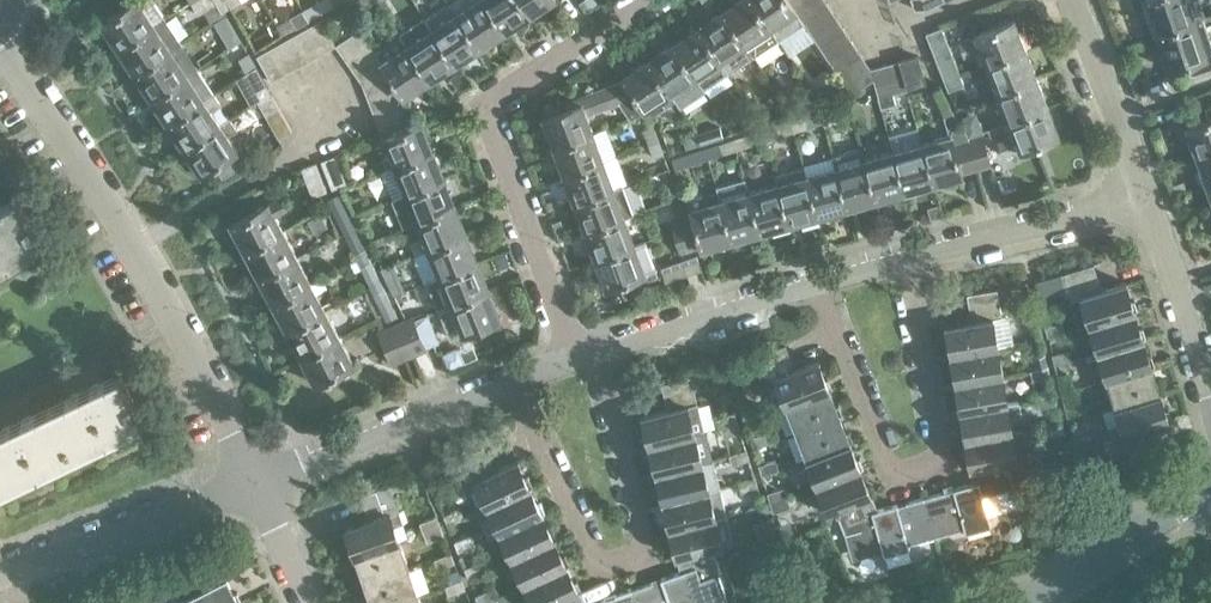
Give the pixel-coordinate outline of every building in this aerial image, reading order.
[(165,16),(154,0),(132,0),(100,21),(118,47),(165,16)] [(199,13),(209,8),(204,0),(191,0),(199,13)] [(241,0),(217,0),(218,3),(217,3),(222,11),(241,0)] [(334,6),(331,0),(318,0),(314,2),(320,14),(334,6)] [(457,11),(480,47),(506,30),(486,0),(454,0),(452,1),(457,11)] [(506,30),(530,14),(521,0),(486,0),(506,30)] [(551,0),(521,0),(530,14),(551,0)] [(780,38),(755,0),(735,0),(724,7),(756,55),(780,38)] [(780,38),(805,22),(804,19),(795,7),(791,0),(755,0),(780,38)] [(828,3),(826,0),(805,0),(795,7),(804,19),(828,3)] [(1156,32),(1203,15),(1198,0),(1145,0),(1156,32)] [(451,2),(426,18),(432,27),(455,63),(480,47),(457,11),(451,2)] [(812,32),(836,16),(828,3),(804,19),(805,22),(812,32)] [(730,72),(756,55),(724,7),(698,24),(730,72)] [(227,12),(210,21),(218,35),(235,26),(227,12)] [(1203,37),(1210,35),(1203,15),(1156,32),(1168,70),(1188,63),(1192,74),(1210,68),(1210,57),(1210,54),(1209,54),(1203,37)] [(165,16),(118,47),(134,72),(171,48),(181,41),(165,16)] [(296,26),(291,16),(276,24),(281,35),(296,26)] [(821,45),(845,28),(836,16),(812,32),(821,45)] [(986,24),(988,28),(975,33),(975,35),(959,41),(964,54),(980,48),(986,62),(1025,47),(1013,18),(1010,19),(1008,16),(986,24)] [(309,26),(323,52),(336,45),(336,44),(321,19),(309,26)] [(706,87),(730,72),(698,24),(674,40),(706,87)] [(944,78),(959,72),(941,25),(926,31),(944,78)] [(310,59),(323,52),(309,26),(295,33),(310,59)] [(432,27),(407,44),(430,79),(455,63),(432,27)] [(345,58),(369,42),(360,28),(336,44),(345,58)] [(829,57),(853,41),(845,28),(821,45),(829,57)] [(297,66),(310,59),(295,33),(283,40),(297,66)] [(404,96),(430,79),(407,44),(401,34),(375,51),(377,54),(381,60),(386,70),(394,85),(399,96),(403,94),(404,96)] [(284,74),(297,66),(283,40),(270,47),(284,74)] [(674,40),(650,57),(678,99),(683,106),(708,90),(706,87),(674,40)] [(171,48),(134,72),(151,97),(188,73),(187,73),(197,66),(181,41),(171,48)] [(837,70),(862,53),(853,41),(829,57),(837,70)] [(353,70),(377,54),(375,51),(369,42),(345,58),(353,70)] [(271,81),(284,74),(270,47),(257,55),(271,81)] [(1025,47),(986,62),(997,91),(1036,76),(1025,47)] [(246,71),(256,65),(248,52),(238,58),(246,71)] [(862,53),(837,70),(846,83),(858,74),(870,66),(862,53)] [(361,82),(386,70),(381,60),(377,54),(353,70),(361,81),(361,82)] [(899,59),(906,85),(925,80),(917,54),(899,59)] [(650,57),(625,73),(627,78),(646,106),(652,116),(678,99),(650,57)] [(885,63),(893,92),(894,92),(907,88),(906,85),(899,59),(885,63)] [(878,96),(893,92),(885,63),(870,67),(873,78),(878,96)] [(256,65),(246,71),(236,78),(250,103),(257,99),(258,102),(272,94),(256,65)] [(167,123),(204,98),(214,92),(197,66),(187,73),(188,73),(151,97),(167,123)] [(873,78),(870,67),(870,66),(858,74),(864,84),(873,78)] [(366,95),(394,85),(386,70),(361,82),(366,95)] [(959,72),(944,78),(948,89),(963,83),(959,72)] [(1036,76),(997,91),(1009,120),(1048,105),(1036,76)] [(590,100),(545,116),(550,128),(547,129),(553,144),(556,143),(592,131),(585,112),(620,100),(630,116),(646,106),(627,78),(587,92),(590,100)] [(372,109),(400,98),(399,96),(394,85),(366,95),(372,109)] [(184,148),(221,123),(212,109),(221,103),(214,92),(204,98),(167,123),(184,148)] [(894,92),(893,92),(878,96),(881,106),(896,102),(894,92)] [(263,111),(277,103),(272,94),(258,102),(263,111)] [(796,94),(783,98),(788,116),(820,106),(817,95),(798,101),(796,94)] [(377,123),(406,112),(400,98),(372,109),(377,123)] [(277,103),(263,111),(278,137),(291,129),(277,103)] [(1187,139),(1192,155),(1197,154),(1210,149),(1210,104),(1205,106),(1208,116),(1187,123),(1192,137),(1187,139)] [(1048,105),(1009,120),(1014,134),(998,140),(1003,154),(1019,148),(1020,150),(1037,143),(1038,146),(1057,139),(1056,136),(1059,134),(1048,105)] [(821,110),(824,122),(838,118),(834,106),(821,110)] [(758,113),(761,125),(775,120),(771,109),(758,113)] [(795,131),(824,122),(821,110),(792,120),(795,131)] [(406,112),(377,123),(383,137),(411,126),(406,112)] [(746,130),(761,125),(758,113),(743,118),(746,130)] [(238,149),(229,135),(238,129),(230,117),(221,123),(184,148),(201,174),(215,165),(223,177),(253,158),(248,150),(244,148),(241,147),(238,149)] [(972,119),(963,123),(968,137),(978,133),(972,119)] [(767,140),(795,131),(792,120),(764,129),(767,140)] [(394,167),(433,151),(421,122),(382,138),(389,155),(384,156),(389,167),(393,165),(394,167)] [(952,134),(923,142),(934,184),(963,176),(962,172),(977,168),(969,138),(968,137),(963,123),(956,126),(952,135),(952,134)] [(648,143),(659,139),(653,125),(643,128),(648,143)] [(699,132),(703,143),(715,139),(712,128),(699,132)] [(738,149),(767,140),(764,129),(735,138),(738,149)] [(602,159),(592,131),(556,143),(560,156),(557,157),(564,174),(567,173),(566,172),(602,159)] [(682,137),(686,149),(703,143),(699,132),(682,137)] [(969,138),(977,168),(991,164),(983,134),(969,138)] [(709,158),(738,149),(735,138),(706,147),(709,158)] [(659,139),(648,143),(653,157),(664,153),(659,139)] [(934,184),(923,142),(894,151),(905,192),(934,184)] [(676,169),(709,158),(706,147),(672,158),(676,169)] [(848,208),(877,200),(865,159),(862,147),(833,155),(836,167),(848,208)] [(1197,170),(1202,185),(1210,182),(1210,149),(1197,154),(1202,168),(1197,170)] [(394,166),(384,170),(396,198),(405,194),(444,178),(433,151),(394,167),(394,166)] [(905,192),(894,151),(865,159),(877,200),(905,192)] [(346,182),(336,155),(322,160),(332,187),(346,182)] [(613,187),(602,159),(566,172),(567,173),(571,185),(568,186),(574,202),(577,201),(577,200),(613,187)] [(326,190),(316,163),(302,168),(312,195),(326,190)] [(836,167),(807,175),(819,216),(848,208),(836,167)] [(1012,186),(1006,170),(993,174),(999,190),(1012,186)] [(807,175),(778,183),(790,224),(819,216),(807,175)] [(761,232),(750,191),(746,177),(717,185),(718,191),(732,240),(761,232)] [(396,198),(394,198),(406,226),(416,222),(416,221),(419,220),(455,206),(444,178),(405,194),(396,198)] [(669,199),(679,195),(674,180),(664,184),(669,199)] [(1202,185),(1207,200),(1210,199),(1210,182),(1202,185)] [(585,230),(588,229),(588,227),(623,215),(634,211),(623,183),(613,187),(577,200),(577,201),(581,212),(579,213),(585,230)] [(790,224),(778,183),(750,191),(761,232),(790,224)] [(718,191),(689,199),(691,207),(691,208),(693,216),(701,244),(702,249),(732,240),(718,191)] [(332,208),(343,203),(338,193),(327,199),(332,208)] [(44,243),(15,195),(0,204),(0,269),(44,243)] [(679,195),(669,199),(676,220),(687,217),(679,195)] [(280,197),(270,202),(270,201),(230,222),(245,249),(284,229),(276,214),(286,208),(280,197)] [(334,212),(345,206),(343,203),(332,208),(334,212)] [(340,224),(351,219),(345,206),(334,212),(340,224)] [(416,254),(427,250),(431,248),(430,248),(466,233),(455,206),(419,220),(416,221),(422,237),(410,241),(416,254)] [(634,244),(623,215),(588,227),(588,229),(592,241),(589,242),(596,259),(599,258),(598,257),(634,244)] [(681,250),(696,246),(701,244),(693,216),(687,217),(676,220),(673,221),(681,250)] [(347,238),(358,233),(351,219),(340,224),(347,238)] [(298,255),(284,229),(245,249),(258,276),(298,255)] [(353,252),(364,246),(358,233),(347,238),(353,252)] [(431,248),(427,250),(438,277),(441,275),(477,261),(466,233),(430,248),(431,248)] [(634,244),(598,257),(599,258),(603,269),(599,270),(605,286),(628,278),(632,282),(640,279),(640,274),(644,272),(655,268),(644,240),(634,244)] [(360,265),(371,259),(364,246),(353,252),(360,265)] [(312,281),(298,255),(258,276),(272,302),(312,281)] [(360,265),(366,279),(377,273),(371,259),(360,265)] [(438,277),(427,281),(438,308),(439,308),(489,288),(477,261),(441,275),(438,277)] [(1069,286),(1097,277),(1093,264),(1064,273),(1069,286)] [(373,292),(384,286),(377,273),(366,279),(373,292)] [(328,286),(323,276),(312,282),(312,281),(272,302),(286,328),(326,308),(317,292),(328,286)] [(1101,290),(1097,277),(1069,286),(1073,299),(1072,299),(1080,327),(1090,324),(1136,310),(1127,282),(1101,290)] [(373,292),(380,306),(391,300),(384,286),(373,292)] [(471,333),(479,330),(481,324),(500,316),(489,288),(439,308),(451,336),(464,331),(467,330),(471,333)] [(971,307),(1001,302),(998,289),(968,294),(971,307)] [(386,320),(398,314),(391,300),(380,306),(386,320)] [(1003,315),(1001,302),(971,307),(973,320),(947,325),(951,354),(999,345),(1014,343),(1009,314),(1003,315)] [(329,315),(339,309),(336,303),(326,308),(286,328),(300,355),(339,334),(329,315)] [(1144,337),(1136,310),(1090,324),(1098,352),(1144,337)] [(414,316),(399,322),(413,353),(428,347),(414,316)] [(1046,326),(1048,336),(1066,332),(1063,321),(1046,326)] [(408,356),(394,324),(380,330),(394,362),(408,356)] [(354,361),(339,334),(300,355),(315,382),(336,371),(340,374),(348,370),(348,365),(354,361)] [(1153,365),(1144,337),(1098,352),(1107,379),(1153,365)] [(999,345),(951,354),(956,382),(1004,374),(999,345)] [(455,347),(446,351),(452,364),(461,361),(455,347)] [(1052,354),(1055,364),(1072,360),(1070,349),(1052,354)] [(1036,369),(1048,365),(1049,365),(1046,353),(1028,357),(1032,370),(1036,369)] [(795,369),(789,357),(761,368),(766,381),(774,379),(784,404),(829,386),(818,359),(795,369)] [(1048,365),(1036,369),(1032,370),(1034,380),(1051,375),(1048,365)] [(1162,393),(1153,365),(1107,379),(1116,407),(1162,393)] [(144,422),(120,371),(0,428),(0,490),(144,422)] [(1004,374),(956,382),(961,410),(1008,402),(1004,374)] [(665,397),(694,390),(691,376),(661,383),(665,397)] [(1059,381),(1061,392),(1079,388),(1077,377),(1059,381)] [(840,413),(829,386),(784,404),(795,431),(840,413)] [(668,410),(642,416),(649,444),(696,432),(704,430),(698,403),(694,390),(665,397),(668,410)] [(1037,397),(1040,408),(1058,403),(1055,393),(1037,397)] [(1109,455),(1150,442),(1146,429),(1170,421),(1162,393),(1116,407),(1104,411),(1112,438),(1105,441),(1109,455)] [(1022,415),(1019,401),(1009,403),(1008,402),(961,410),(966,438),(1013,429),(1011,416),(1022,415)] [(759,404),(742,410),(745,419),(762,414),(759,404)] [(1066,410),(1068,420),(1086,416),(1083,406),(1066,410)] [(721,427),(738,421),(735,412),(718,417),(721,427)] [(840,413),(795,431),(805,457),(850,440),(840,413)] [(738,421),(721,427),(724,436),(741,431),(738,421)] [(1044,426),(1047,436),(1064,431),(1062,421),(1044,426)] [(1013,429),(966,438),(968,451),(971,467),(1009,462),(1018,461),(1018,459),(1029,458),(1024,428),(1013,430),(1013,429)] [(750,437),(754,447),(771,442),(768,431),(750,437)] [(696,432),(649,444),(656,472),(703,460),(696,432)] [(861,466),(850,440),(805,457),(816,484),(861,466)] [(750,458),(747,449),(730,454),(733,464),(750,458)] [(477,511),(532,486),(520,459),(495,470),(490,458),(462,471),(468,483),(464,485),(477,511)] [(776,459),(759,464),(762,475),(780,469),(776,459)] [(710,488),(703,460),(656,472),(662,500),(710,488)] [(1017,505),(1014,489),(1009,462),(971,467),(973,483),(953,488),(953,489),(925,497),(936,537),(964,529),(966,534),(991,527),(983,497),(993,495),(997,511),(1017,505)] [(861,466),(816,484),(827,512),(836,509),(872,494),(861,466)] [(758,486),(755,476),(738,481),(741,492),(758,486)] [(399,510),(395,496),(390,483),(361,493),(370,519),(345,527),(355,556),(400,540),(395,524),(405,521),(401,509),(399,510)] [(720,485),(710,488),(662,500),(669,528),(717,516),(726,513),(720,485)] [(532,486),(477,511),(489,538),(501,532),(544,511),(532,486)] [(771,502),(788,497),(785,487),(768,492),(771,502)] [(878,509),(872,494),(836,509),(847,535),(853,558),(883,550),(885,557),(911,549),(909,544),(936,537),(925,497),(897,505),(897,504),(878,509)] [(788,497),(771,502),(774,512),(791,506),(788,497)] [(750,519),(767,513),(764,504),(747,509),(750,519)] [(461,507),(444,514),(448,524),(465,517),(461,507)] [(544,511),(501,532),(513,558),(556,537),(544,511)] [(424,531),(441,525),(437,515),(420,521),(424,531)] [(717,516),(669,528),(676,557),(714,548),(717,547),(724,546),(717,516)] [(441,525),(424,531),(427,541),(444,534),(441,525)] [(475,544),(471,534),(454,540),(458,551),(475,544)] [(556,537),(513,558),(525,583),(569,563),(556,537)] [(409,567),(400,540),(355,556),(364,583),(409,567)] [(634,587),(639,602),(698,602),(697,602),(725,592),(718,573),(720,573),(715,550),(717,547),(714,548),(676,557),(680,572),(661,578),(661,579),(653,582),(653,580),(634,587)] [(438,568),(455,561),(451,551),(434,558),(438,568)] [(485,571),(482,561),(464,567),(468,577),(485,571)] [(171,589),(198,575),(191,562),(164,577),(171,589)] [(581,590),(569,563),(525,583),(531,598),(521,602),(553,602),(581,590)] [(364,583),(371,602),(392,602),(419,594),(409,567),(364,583)] [(171,589),(177,601),(184,597),(187,602),(237,602),(241,601),(227,574),(204,586),(198,575),(171,589)] [(466,588),(462,578),(444,584),(448,595),(466,588)] [(496,597),(492,587),(475,594),(478,602),(481,602),(496,597)] [(634,587),(615,594),(616,595),(607,598),(607,597),(589,602),(639,602),(634,587)] [(553,602),(587,602),(581,590),(553,602)] [(392,602),(422,602),(419,594),(392,602)]
